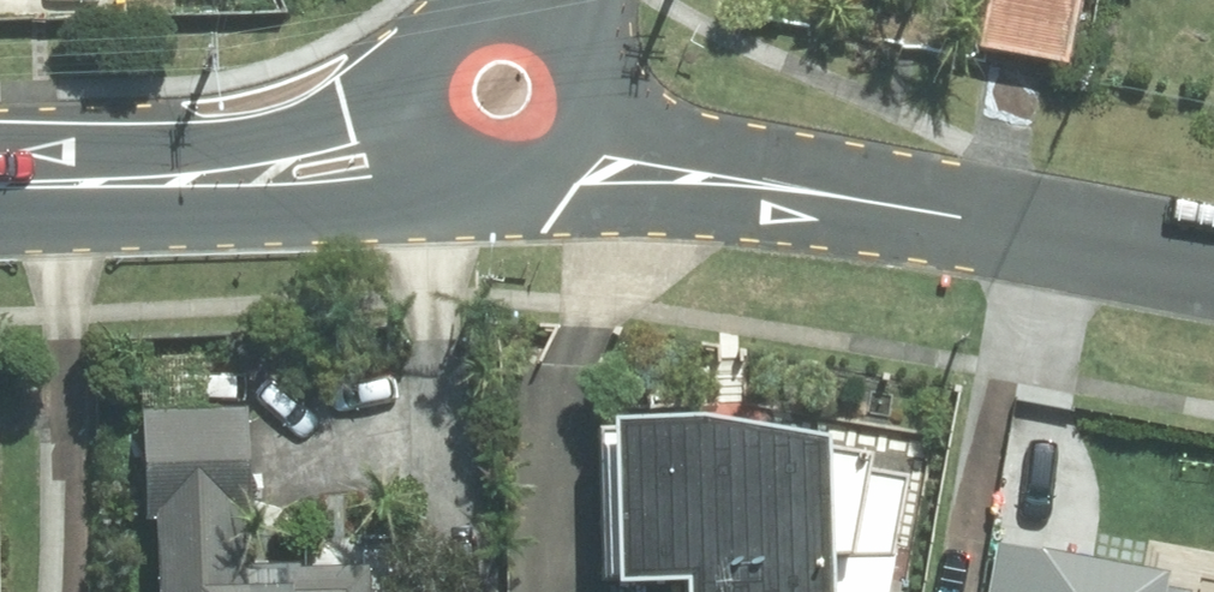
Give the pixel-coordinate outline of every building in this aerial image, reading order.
[(984,52),(1075,70),(1088,0),(993,0),(984,52)] [(374,572),(248,575),(247,511),(253,511),(252,412),(150,413),(153,525),(167,524),(169,591),(374,591),(374,572)] [(599,430),(605,582),(688,580),(689,591),(837,591),(831,445),(702,425),(599,430)] [(1002,544),(993,591),(1170,591),(1173,574),(1002,544)]
